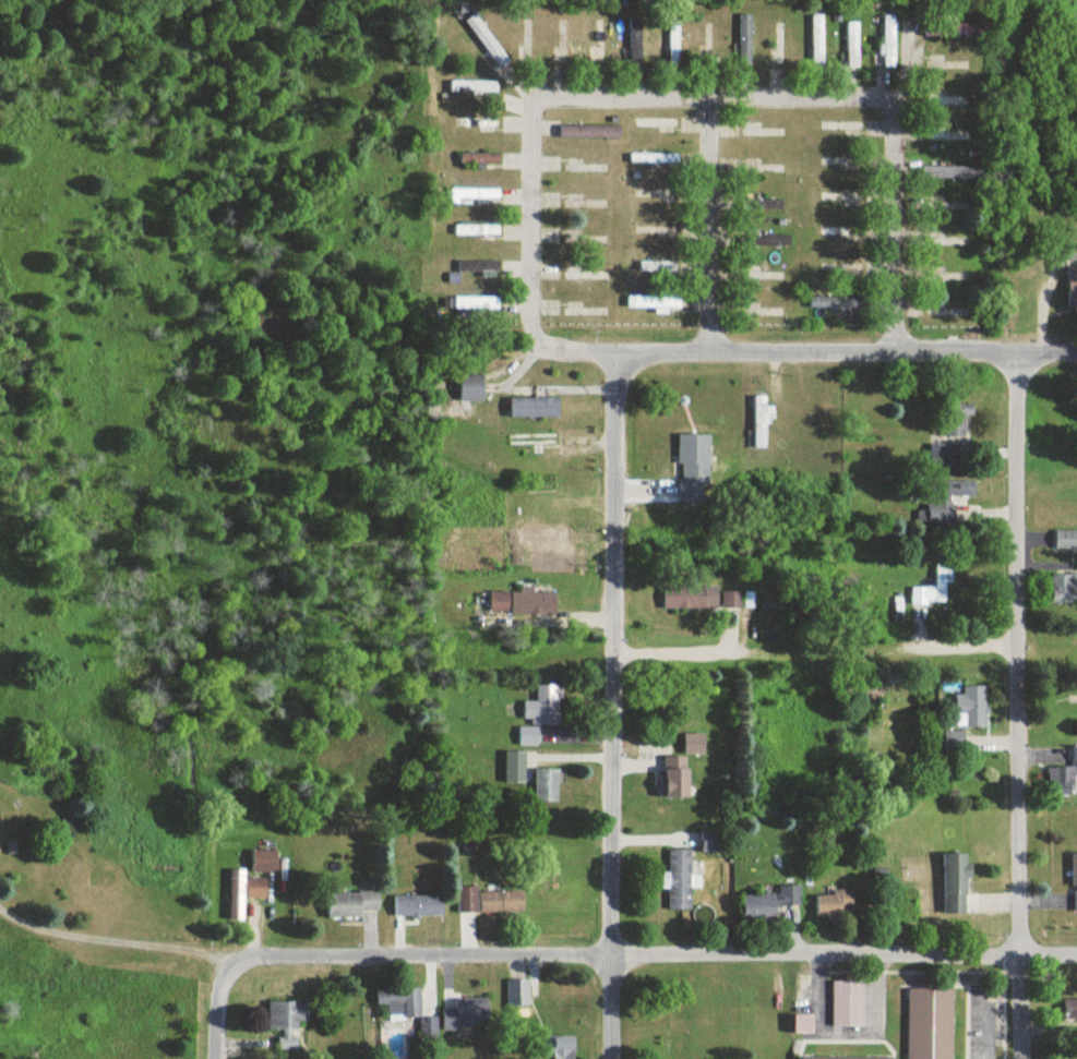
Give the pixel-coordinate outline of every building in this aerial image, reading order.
[(534,15),(522,15),(522,62),(534,62),(534,15)] [(739,61),(751,61),(751,15),(739,15),(739,61)] [(823,67),(823,15),(812,15),(812,67),(823,67)] [(894,16),(882,16),(882,68),(894,68),(894,16)] [(642,21),(629,21),(629,66),(642,66),(642,21)] [(786,21),(776,21),(776,64),(786,64),(786,21)] [(859,22),(847,22),(847,67),(859,67),(859,22)] [(679,23),(669,23),(669,67),(679,67),(679,23)] [(957,37),(983,37),(983,24),(957,24),(957,37)] [(714,26),(705,26),(705,66),(714,66),(714,26)] [(978,72),(978,60),(945,60),(945,72),(978,72)] [(973,108),(973,96),(930,96),(930,108),(973,108)] [(500,118),(464,118),(464,129),(500,129),(500,118)] [(678,130),(678,119),(634,119),(634,130),(678,130)] [(620,138),(620,126),(564,126),(564,138),(620,138)] [(927,143),(977,143),(977,131),(927,131),(927,143)] [(498,154),(460,154),(460,165),(498,165),(498,154)] [(677,155),(630,155),(630,166),(677,166),(677,155)] [(822,158),(822,166),(845,166),(845,172),(862,172),(862,158),(822,158)] [(499,190),(451,190),(451,205),(499,205),(499,190)] [(812,204),(863,204),(863,192),(812,192),(812,204)] [(660,204),(678,204),(678,193),(660,193),(660,204)] [(782,201),(744,201),(744,210),(782,210),(782,201)] [(967,203),(932,203),(932,213),(967,213),(967,203)] [(499,226),(455,226),(455,237),(499,237),(499,226)] [(820,237),(864,237),(864,227),(820,227),(820,237)] [(679,228),(637,228),(637,237),(679,237),(679,228)] [(790,247),(790,236),(752,236),(752,247),(790,247)] [(970,248),(970,238),(932,239),(933,249),(970,248)] [(461,272),(500,272),(500,262),(461,262),(461,272)] [(676,263),(640,263),(640,273),(676,273),(676,263)] [(832,265),(832,278),(858,278),(858,265),(832,265)] [(1068,268),(1068,308),(1076,308),(1076,268),(1068,268)] [(608,272),(569,272),(569,281),(608,281),(608,272)] [(784,281),(784,273),(753,274),(754,281),(784,281)] [(822,292),(822,280),(808,280),(808,292),(822,292)] [(656,310),(656,314),(668,315),(668,310),(680,310),(680,298),(628,297),(628,310),(656,310)] [(810,297),(810,308),(865,308),(865,297),(810,297)] [(460,402),(483,402),(483,376),(460,376),(460,402)] [(755,449),(768,449),(768,410),(765,410),(765,398),(755,398),(755,449)] [(558,399),(510,399),(510,418),(558,418),(558,399)] [(972,416),(972,405),(944,405),(944,438),(965,438),(965,416),(972,416)] [(558,435),(510,435),(510,447),(558,447),(558,435)] [(709,436),(680,436),(679,491),(709,491),(709,436)] [(957,445),(930,445),(930,467),(957,467),(957,445)] [(950,497),(974,497),(974,482),(927,482),(927,501),(926,501),(926,523),(950,523),(950,497)] [(1076,551),(1076,532),(1053,532),(1053,551),(1076,551)] [(912,603),(945,604),(946,583),(949,583),(950,566),(935,565),(935,579),(926,579),(925,590),(912,589),(912,603)] [(1075,575),(1051,575),(1051,604),(1075,604),(1075,575)] [(718,588),(664,588),(664,610),(718,610),(718,588)] [(555,616),(555,593),(490,593),(490,616),(555,616)] [(741,609),(741,593),(723,593),(723,609),(741,609)] [(537,687),(538,703),(524,703),(524,720),(532,720),(532,727),(562,726),(561,686),(537,687)] [(884,698),(884,686),(865,686),(865,698),(884,698)] [(954,716),(964,716),(964,727),(985,727),(985,686),(963,686),(963,695),(954,695),(954,716)] [(520,746),(540,746),(540,729),(520,729),(520,746)] [(965,732),(943,732),(943,752),(965,752),(965,732)] [(704,736),(684,736),(684,755),(704,755),(704,736)] [(1076,795),(1076,793),(1076,765),(1076,747),(1072,747),(1073,768),(1048,769),(1049,795),(1076,795)] [(525,784),(525,753),(505,753),(505,784),(525,784)] [(687,798),(687,758),(661,758),(661,798),(687,798)] [(559,803),(559,770),(535,770),(535,803),(559,803)] [(703,833),(703,853),(720,853),(720,833),(703,833)] [(277,852),(253,852),(253,873),(277,873),(277,852)] [(943,916),(967,916),(966,855),(942,855),(943,916)] [(246,871),(232,871),(230,921),(243,922),(244,899),(266,900),(267,880),(246,879),(246,871)] [(799,886),(777,887),(777,895),(741,896),(742,920),(774,919),(773,907),(800,906),(799,886)] [(523,914),(523,893),(478,893),(478,888),(458,888),(458,914),(523,914)] [(816,918),(852,918),(852,893),(816,893),(816,918)] [(379,917),(379,894),(327,894),(327,917),(379,917)] [(442,898),(395,898),(394,919),(442,919),(442,898)] [(508,978),(528,978),(527,1006),(508,1006),(508,978)] [(830,983),(859,982),(861,1023),(833,1024),(830,983)] [(376,989),(418,985),(421,1016),(390,1020),(387,1002),(378,1003),(376,989)] [(952,987),(952,1058),(907,1058),(906,987),(952,987)] [(773,989),(781,989),(782,1013),(773,1013),(773,989)] [(456,995),(490,995),(489,1020),(455,1019),(455,1031),(444,1031),(444,1007),(456,1007),(456,995)] [(266,999),(310,999),(307,1021),(297,1019),(296,1030),(266,1030),(266,999)] [(1063,1000),(1063,1032),(1076,1032),(1076,1000),(1063,1000)] [(791,1014),(811,1014),(811,1034),(791,1034),(791,1014)] [(422,1018),(436,1018),(438,1033),(422,1034),(422,1018)] [(575,1036),(575,1058),(548,1058),(548,1036),(575,1036)] [(280,1037),(298,1037),(298,1051),(280,1051),(280,1037)] [(660,1041),(660,1058),(671,1058),(671,1041),(660,1041)]
